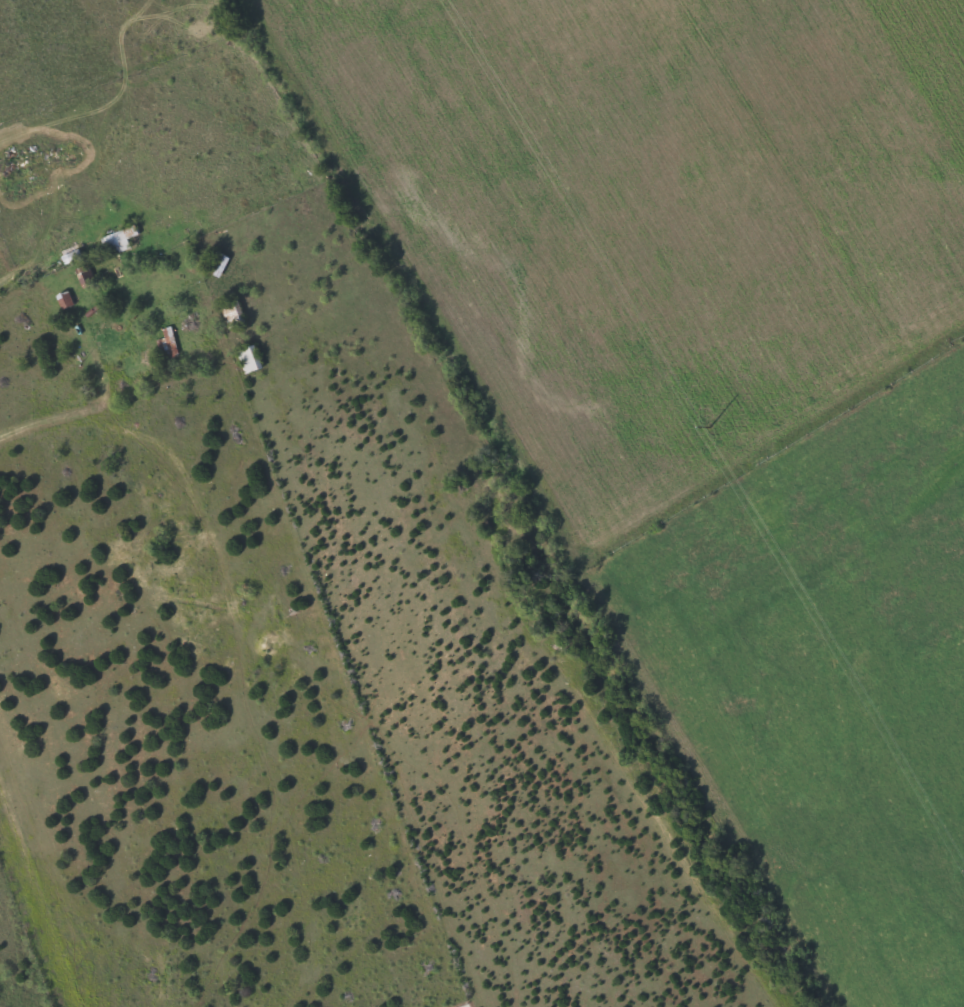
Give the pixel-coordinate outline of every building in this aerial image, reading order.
[(138,233),(134,224),(100,237),(107,256),(130,247),(126,238),(138,233)] [(229,259),(218,251),(205,268),(215,277),(229,259)] [(243,323),(235,299),(219,304),(226,328),(243,323)] [(235,349),(243,373),(260,367),(251,343),(235,349)]
